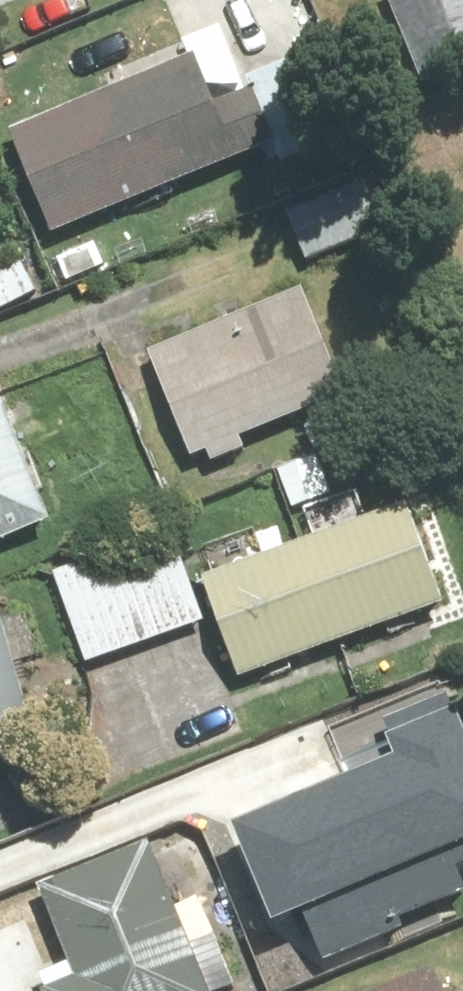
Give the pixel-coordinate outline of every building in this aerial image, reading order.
[(433,85),(462,73),(462,0),(398,0),(433,85)] [(217,44),(53,110),(110,251),(274,185),(217,44)] [(367,156),(280,192),(310,262),(397,226),(367,156)] [(313,279),(155,345),(204,459),(361,393),(313,279)] [(70,519),(18,389),(0,397),(0,547),(70,519)] [(321,532),(213,572),(252,677),(460,600),(420,495),(387,507),(377,481),(311,506),(321,532)] [(186,521),(59,566),(93,663),(221,618),(186,521)] [(0,604),(0,736),(46,722),(10,601),(0,604)] [(240,821),(282,921),(321,905),(337,944),(462,891),(462,699),(456,682),(387,711),(404,752),(240,821)] [(44,990),(276,990),(243,898),(212,908),(183,828),(46,877),(74,956),(36,969),(44,990)] [(384,990),(448,990),(438,969),(384,990)]
